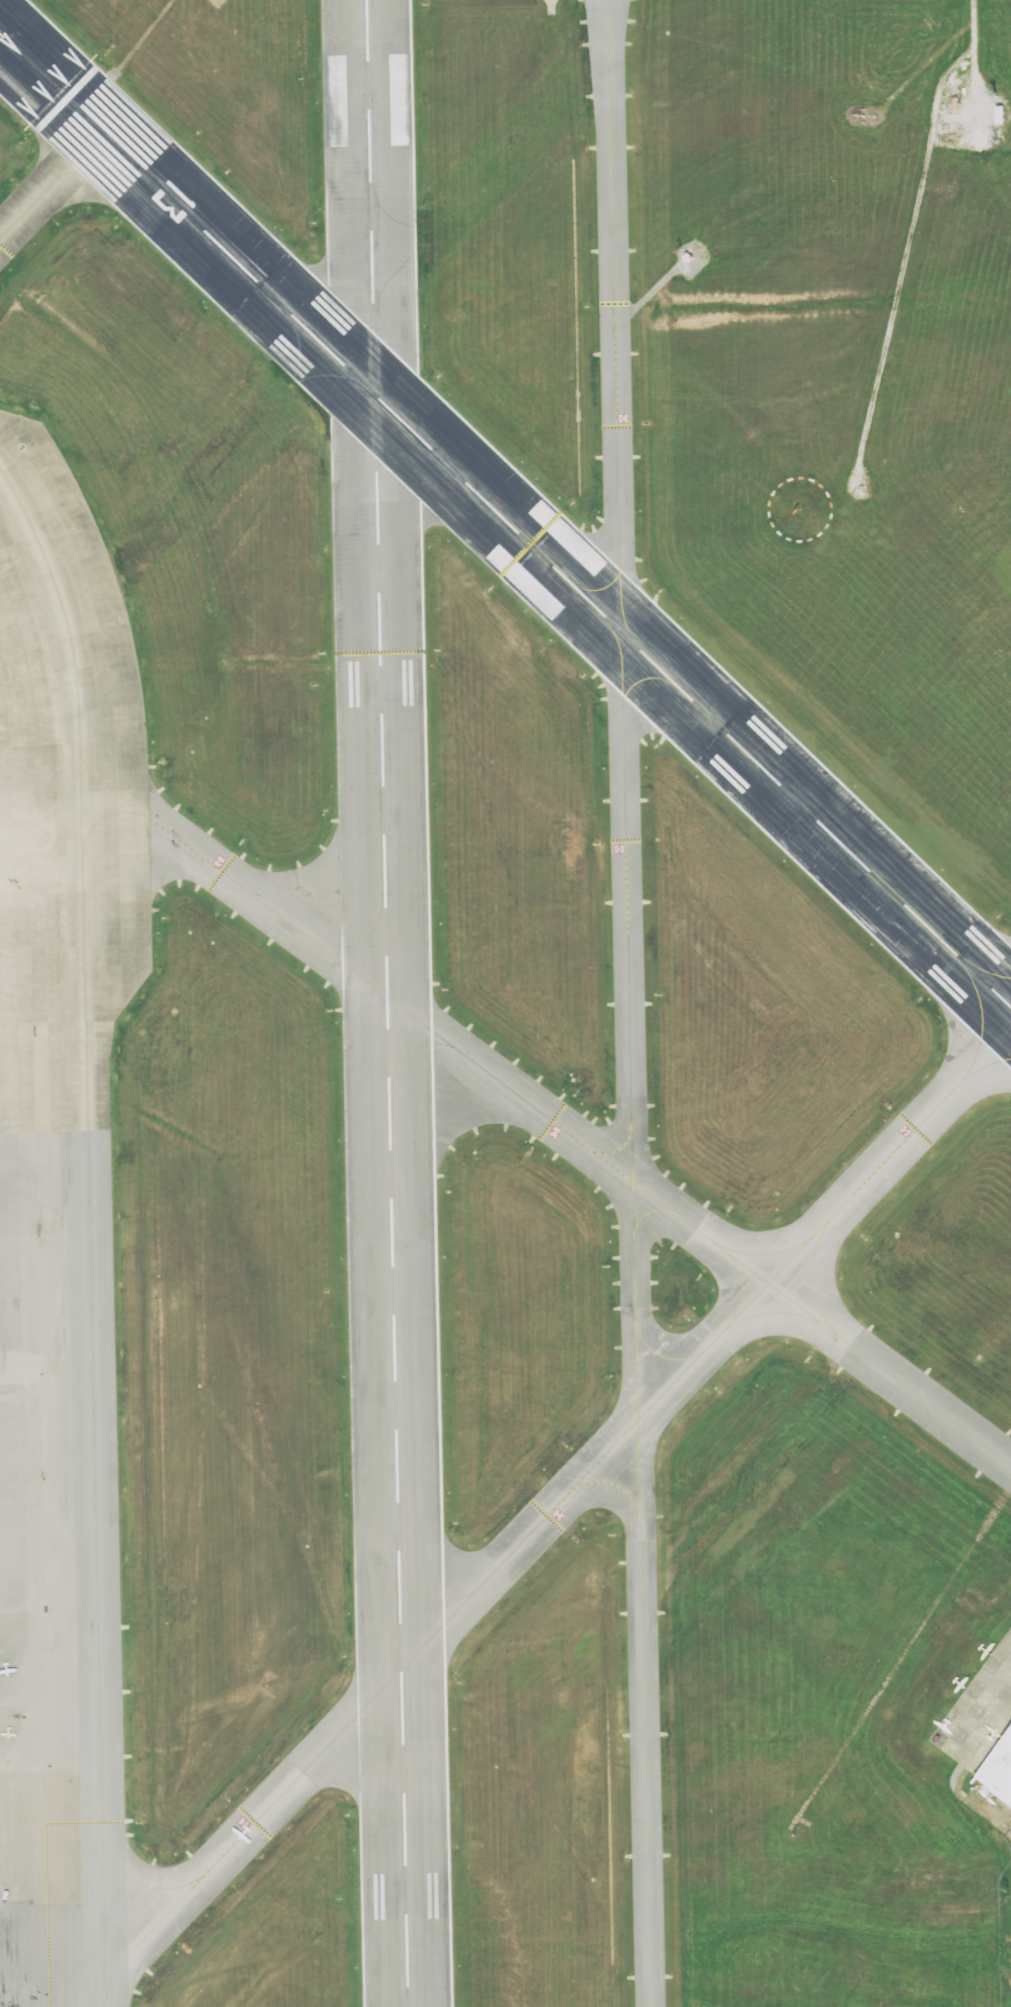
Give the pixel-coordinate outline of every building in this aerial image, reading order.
[(965,114),(990,113),(990,124),(965,125),(965,114)] [(587,659),(592,653),(583,645),(578,651),(587,659)] [(1010,1805),(1010,1730),(976,1779),(1010,1805)]
